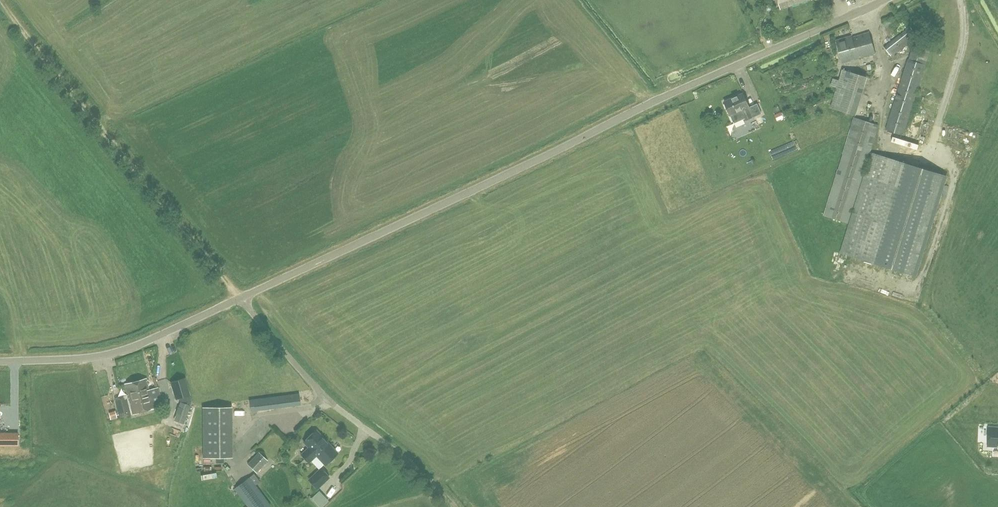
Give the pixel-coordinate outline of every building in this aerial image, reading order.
[(781,9),(790,6),(788,0),(778,0),(781,9)] [(841,63),(875,53),(870,32),(851,37),(851,36),(835,40),(841,63)] [(903,134),(924,75),(912,71),(903,96),(906,97),(898,118),(894,116),(890,130),(903,134)] [(855,116),(861,96),(836,88),(831,108),(855,116)] [(745,121),(752,118),(748,108),(749,107),(743,94),(724,102),(730,116),(734,123),(744,119),(745,121)] [(925,121),(914,123),(916,129),(926,127),(925,121)] [(842,253),(887,267),(916,276),(947,177),(917,167),(872,153),(842,253)] [(827,184),(837,183),(837,186),(854,183),(851,165),(825,169),(827,184)] [(176,399),(190,395),(186,379),(171,383),(176,399)] [(125,385),(133,414),(163,407),(158,387),(149,389),(147,380),(125,385)] [(249,400),(250,411),(301,405),(299,394),(249,400)] [(184,424),(191,406),(180,402),(174,420),(184,424)] [(120,418),(131,415),(129,405),(117,408),(120,418)] [(202,458),(232,458),(232,407),(202,407),(202,458)] [(997,447),(997,427),(988,427),(987,447),(997,447)] [(309,447),(302,454),(309,462),(316,455),(325,465),(338,453),(316,430),(304,442),(309,447)] [(17,445),(17,431),(0,431),(0,445),(17,445)] [(268,461),(259,452),(247,464),(257,473),(268,461)] [(308,480),(317,489),(317,490),(330,478),(320,468),(308,480)] [(270,506),(255,485),(260,482),(254,474),(235,488),(249,506),(269,506),(270,506)]
